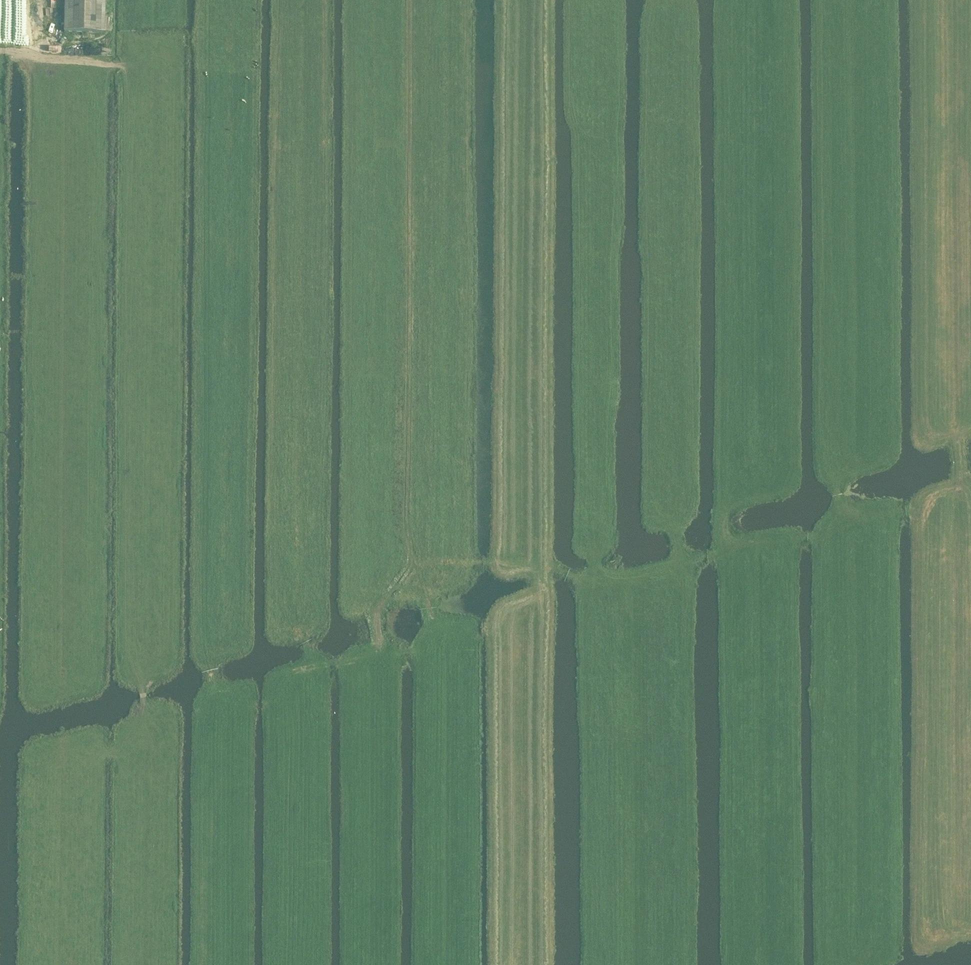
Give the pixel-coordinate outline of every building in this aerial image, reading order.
[(64,32),(104,33),(105,0),(65,0),(64,32)]
